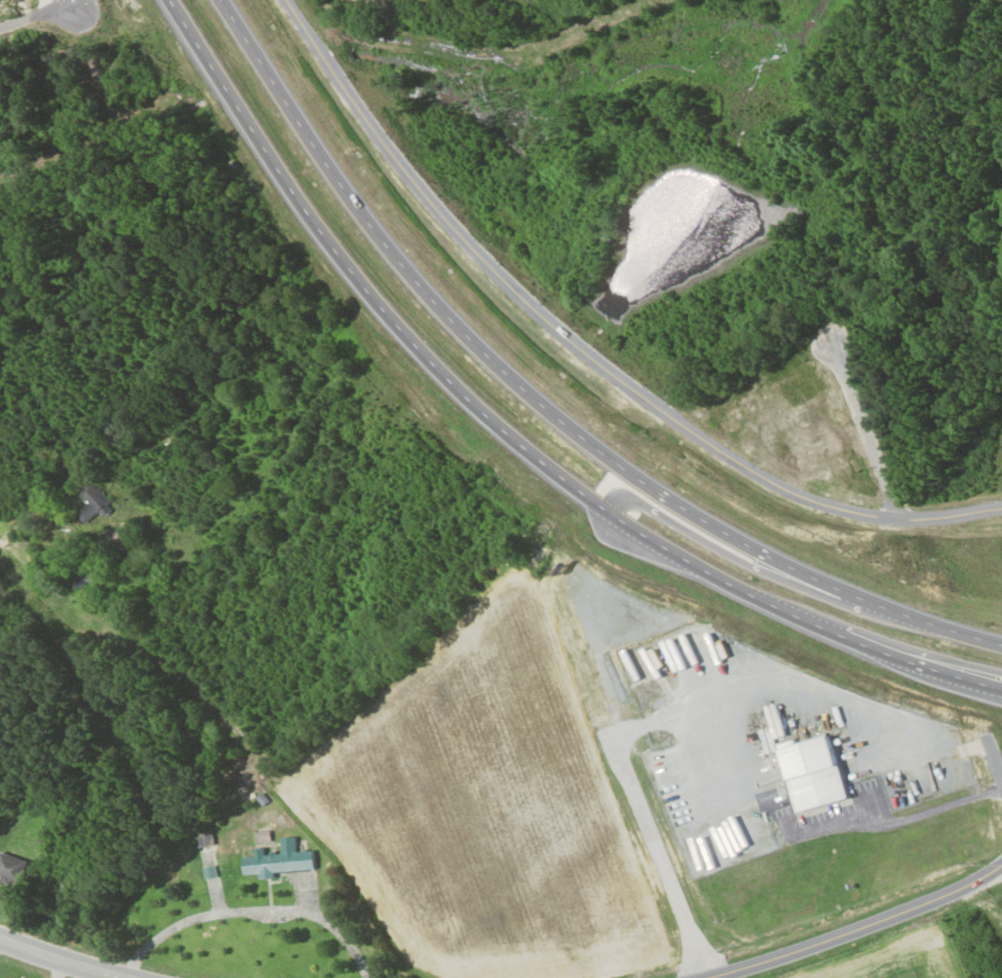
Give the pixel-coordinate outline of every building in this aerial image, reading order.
[(153,1),(161,13),(178,0),(155,0),(153,1)] [(89,565),(71,580),(81,592),(99,577),(89,565)] [(785,748),(798,812),(850,802),(837,738),(785,748)] [(316,870),(315,852),(297,853),(296,837),(282,838),(283,855),(266,856),(265,848),(255,849),(256,857),(244,858),(245,876),(260,875),(260,880),(277,879),(276,872),(316,870)] [(29,861),(0,852),(0,853),(0,879),(22,886),(29,861)]
